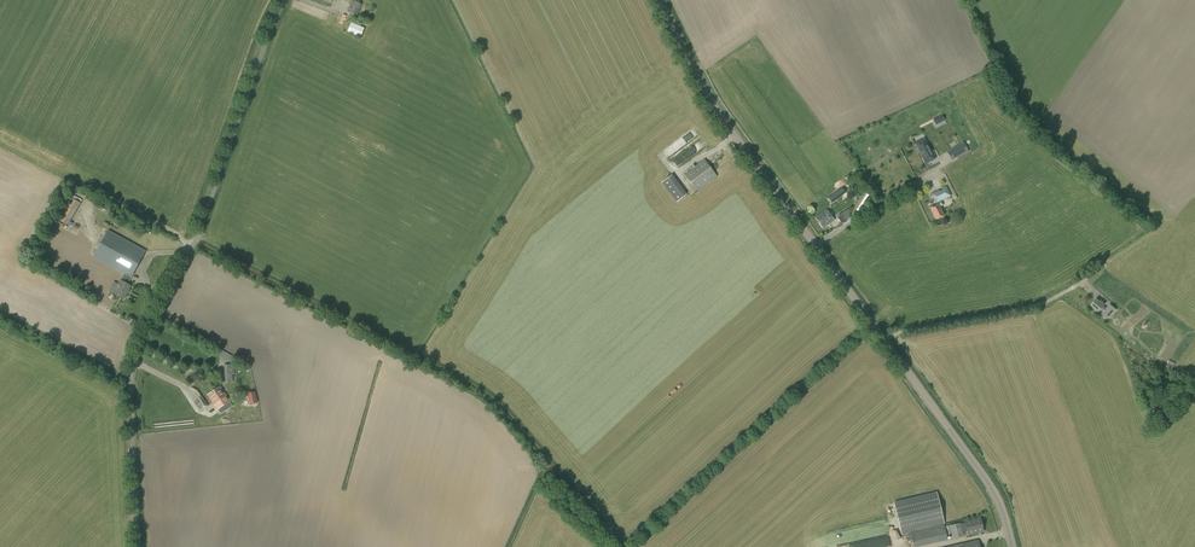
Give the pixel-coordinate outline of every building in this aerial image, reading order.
[(357,15),(361,4),(352,1),(348,11),(357,15)] [(351,22),(347,31),(361,37),(364,28),(351,22)] [(701,148),(707,143),(702,137),(695,143),(701,148)] [(936,159),(925,138),(915,143),(917,146),(922,156),(921,156),(925,164),(936,159)] [(966,145),(964,142),(952,148),(957,158),(969,151),(967,148),(971,147),(969,143),(966,145)] [(697,191),(705,185),(717,176),(705,159),(684,175),(697,191)] [(687,195),(672,175),(662,183),(676,202),(687,195)] [(939,190),(931,194),(937,206),(931,208),(936,220),(944,216),(940,207),(943,205),(941,201),(951,196),(946,186),(942,189),(942,190),(939,191),(939,190)] [(831,204),(844,194),(840,189),(827,198),(831,204)] [(68,225),(81,203),(80,203),(82,200),(73,195),(59,219),(68,225)] [(823,228),(834,220),(826,210),(815,218),(823,228)] [(847,215),(849,213),(847,210),(841,213),(837,216),(842,224),(847,221),(845,218),(848,216),(847,215)] [(128,284),(146,250),(108,230),(93,257),(124,274),(120,280),(113,293),(124,299),(131,286),(128,284)] [(79,293),(83,285),(78,282),(74,290),(79,293)] [(1100,302),(1096,300),(1091,306),(1099,312),(1100,310),(1103,312),(1101,314),(1107,320),(1116,310),(1110,304),(1106,308),(1104,306),(1105,305),(1101,301),(1100,302)] [(1174,367),(1175,363),(1169,360),(1166,368),(1172,370),(1173,366),(1174,367)] [(225,382),(235,382),(234,367),(224,367),(225,382)] [(221,397),(226,395),(220,386),(208,395),(213,403),(213,402),(212,401),(217,398),(219,400),(222,398),(221,397)] [(250,404),(258,402),(255,391),(247,393),(250,404)] [(213,402),(213,403),(215,406),(214,406),(217,410),(231,401),(227,396),(226,395),(221,397),(222,398),(219,400),(217,398),(212,401),(213,402)] [(204,408),(207,405),(201,397),(198,399),(204,408)] [(902,534),(912,531),(944,524),(936,492),(894,501),(902,534)] [(984,531),(981,519),(966,522),(961,524),(961,523),(949,525),(952,539),(964,536),(963,532),(967,531),(968,535),(974,533),(974,534),(984,531)]
